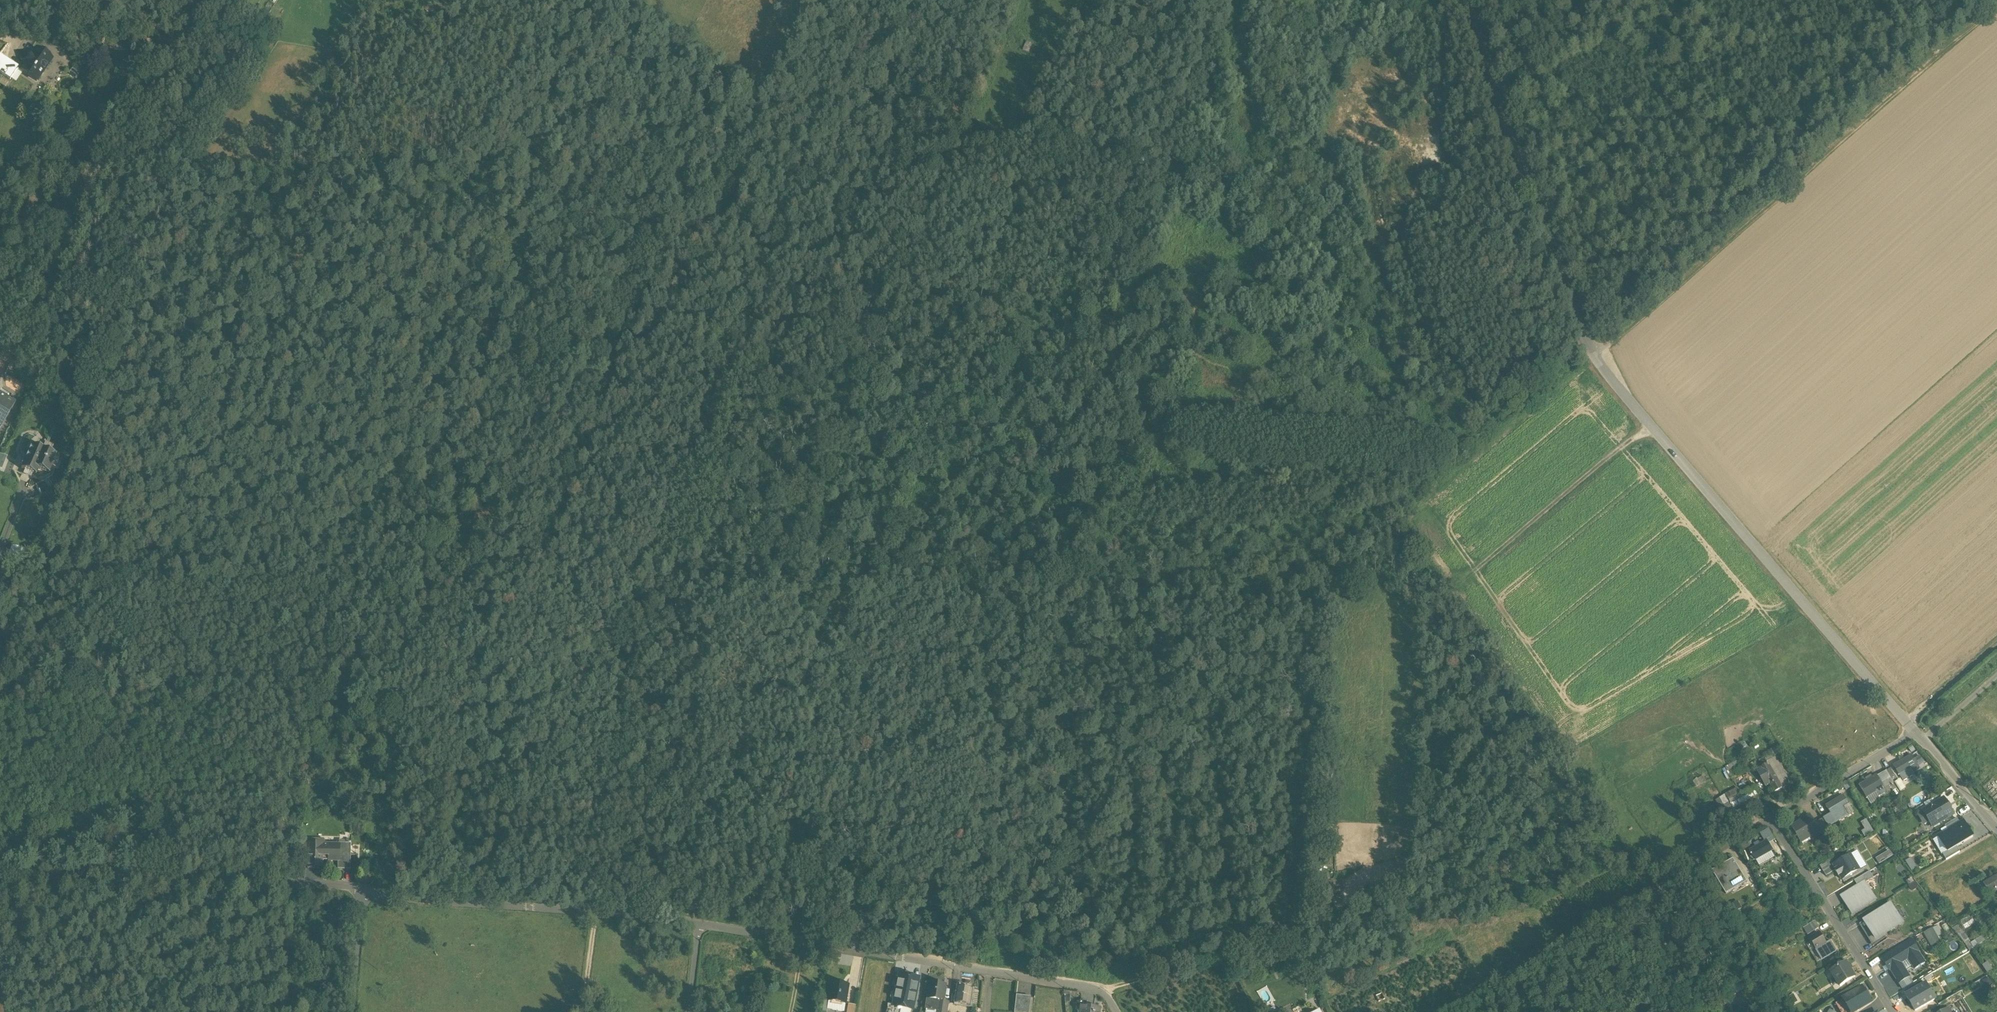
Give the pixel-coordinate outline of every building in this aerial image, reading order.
[(35,50),(20,72),(36,82),(50,61),(35,50)] [(0,57),(0,74),(9,80),(17,69),(0,57)] [(0,431),(14,407),(0,398),(0,431)] [(56,459),(29,448),(19,473),(20,473),(33,478),(34,479),(36,473),(46,477),(47,477),(50,468),(53,469),(57,462),(56,459)] [(62,476),(52,472),(49,480),(45,482),(51,492),(57,489),(62,476)] [(40,484),(33,488),(39,499),(51,492),(45,482),(41,485),(40,484)] [(1790,784),(1775,758),(1773,759),(1771,755),(1765,759),(1768,764),(1783,788),(1790,784)] [(1910,756),(1893,766),(1899,775),(1916,764),(1910,756)] [(1741,760),(1726,768),(1731,778),(1747,770),(1741,760)] [(1783,788),(1768,764),(1756,770),(1766,787),(1770,784),(1774,793),(1783,788)] [(1695,781),(1697,786),(1707,782),(1704,777),(1695,781)] [(1875,777),(1859,787),(1863,794),(1871,789),(1874,792),(1882,787),(1875,777)] [(1741,795),(1738,789),(1726,795),(1736,814),(1761,800),(1754,788),(1741,795)] [(1843,797),(1825,807),(1830,816),(1825,819),(1830,828),(1849,816),(1844,809),(1849,806),(1843,797)] [(1934,828),(1954,816),(1943,799),(1930,807),(1923,812),(1934,828)] [(1810,818),(1793,828),(1802,843),(1819,833),(1810,818)] [(1869,820),(1862,822),(1865,831),(1862,832),(1864,837),(1874,833),(1869,820)] [(1957,848),(1973,839),(1964,823),(1961,825),(1958,820),(1946,828),(1948,831),(1939,837),(1949,853),(1957,848)] [(1827,831),(1821,822),(1817,825),(1823,835),(1827,831)] [(1857,837),(1864,827),(1859,823),(1852,832),(1857,837)] [(1772,839),(1767,831),(1763,834),(1768,842),(1772,839)] [(339,844),(323,844),(309,844),(308,857),(305,857),(304,862),(308,862),(308,867),(322,868),(323,859),(338,860),(338,857),(351,857),(351,843),(339,843),(339,844)] [(1766,843),(1748,854),(1754,862),(1771,852),(1766,843)] [(1960,853),(1957,848),(1944,856),(1947,861),(1960,853)] [(1833,867),(1842,882),(1860,871),(1851,856),(1833,867)] [(351,857),(338,857),(338,860),(338,868),(350,868),(351,857)] [(1731,864),(1714,875),(1719,883),(1737,873),(1731,864)] [(1854,882),(1859,889),(1864,885),(1874,879),(1869,873),(1854,882)] [(1984,884),(1989,893),(1996,888),(1996,876),(1984,884)] [(1854,915),(1875,902),(1864,885),(1859,889),(1843,899),(1854,915)] [(1890,907),(1866,923),(1878,941),(1902,926),(1890,907)] [(1814,923),(1804,929),(1808,936),(1818,929),(1814,923)] [(1932,949),(1943,944),(1940,937),(1942,936),(1939,928),(1926,934),(1932,949)] [(1826,945),(1819,934),(1810,940),(1817,951),(1818,950),(1826,945)] [(1968,941),(1963,944),(1967,950),(1972,947),(1968,941)] [(1831,942),(1826,945),(1818,950),(1823,959),(1837,951),(1831,942)] [(1913,942),(1882,960),(1890,973),(1891,972),(1900,986),(1910,979),(1902,965),(1909,961),(1915,972),(1925,966),(1919,954),(1920,953),(1913,942)] [(1846,963),(1831,972),(1840,987),(1855,978),(1846,963)] [(900,975),(894,1006),(901,1007),(912,1010),(919,979),(900,975)] [(1740,978),(1729,984),(1731,988),(1735,994),(1746,988),(1740,978)] [(1903,992),(1914,986),(1910,979),(1900,986),(1903,992)] [(946,985),(930,983),(927,999),(943,1001),(946,985)] [(849,986),(832,984),(827,1009),(844,1011),(849,986)] [(1906,997),(1915,1011),(1916,1011),(1936,1000),(1926,985),(1906,997)] [(972,990),(959,988),(956,1004),(969,1006),(972,990)] [(1731,988),(1725,992),(1729,998),(1735,994),(1731,988)] [(1861,989),(1835,1004),(1840,1011),(1858,1011),(1870,1004),(1861,989)] [(1016,996),(1014,1011),(1029,1011),(1031,997),(1016,996)] [(943,1001),(927,999),(926,1008),(936,1010),(941,1011),(943,1003),(943,1001)] [(1080,1000),(1079,1011),(1081,1011),(1086,1011),(1087,1007),(1087,1002),(1080,1000)] [(936,1010),(936,1011),(948,1011),(949,1004),(943,1003),(941,1011),(936,1010)]
